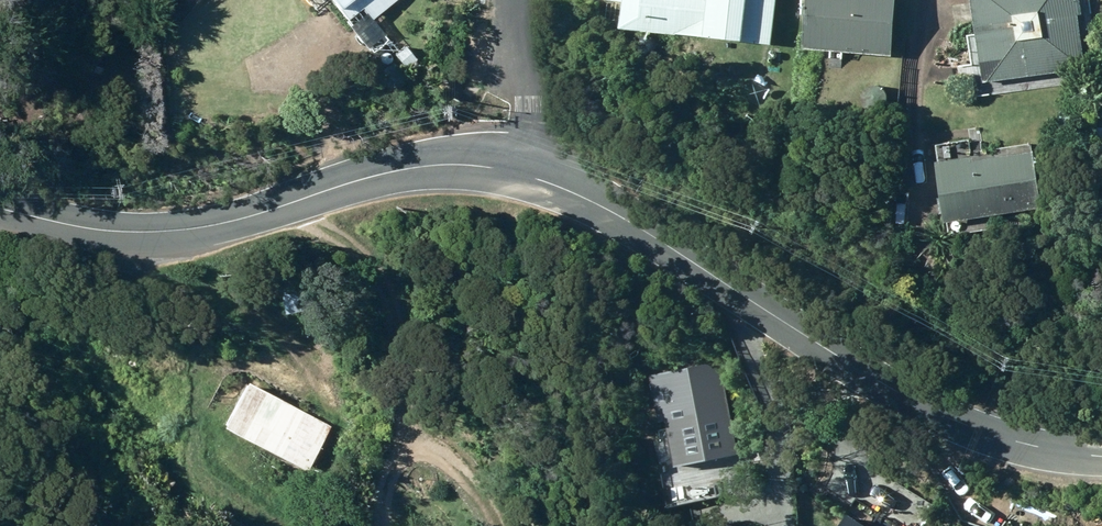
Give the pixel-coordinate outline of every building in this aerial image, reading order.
[(349,20),(368,5),(376,16),(396,0),(333,0),(349,20)] [(781,0),(606,0),(630,3),(628,28),(776,44),(781,0)] [(898,56),(902,0),(814,0),(810,50),(898,56)] [(1089,68),(1081,15),(1087,14),(1085,0),(1079,0),(1076,1),(1076,0),(978,0),(988,82),(1089,68)] [(955,224),(1048,208),(1039,152),(977,162),(976,158),(944,163),(955,224)] [(732,363),(664,377),(683,466),(750,452),(732,363)] [(225,427),(309,471),(332,426),(248,382),(225,427)] [(1065,508),(1036,502),(1032,518),(1062,524),(1065,508)] [(850,525),(872,525),(858,516),(850,525)]
